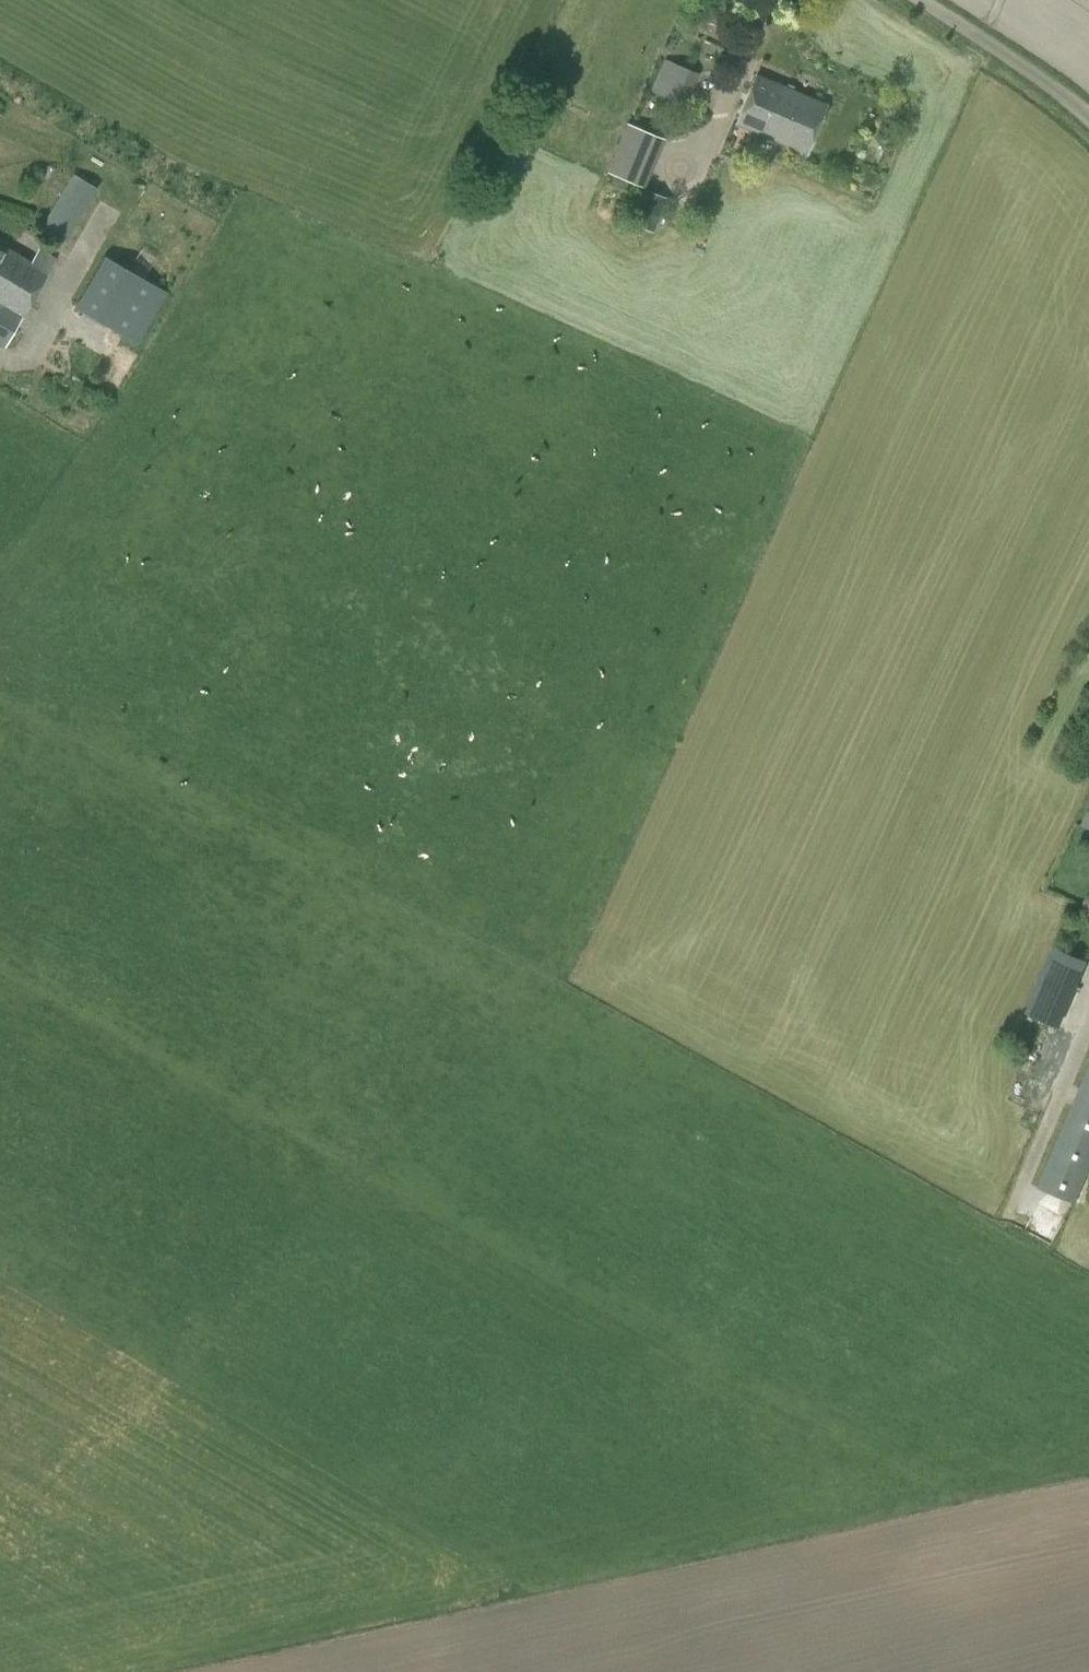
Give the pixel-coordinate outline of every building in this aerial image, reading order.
[(695,73),(665,61),(652,93),(682,105),(695,73)] [(806,153),(826,104),(756,75),(736,124),(806,153)] [(650,170),(613,154),(607,170),(643,186),(650,170)] [(40,227),(65,242),(98,187),(73,172),(40,227)] [(666,197),(645,188),(631,221),(652,230),(666,197)] [(37,248),(29,262),(0,245),(0,343),(4,345),(54,258),(37,248)] [(167,294),(103,257),(74,307),(137,345),(167,294)] [(1081,826),(1088,830),(1088,808),(1081,826)] [(1052,946),(1025,1011),(1059,1026),(1088,961),(1052,946)] [(1036,1186),(1075,1203),(1088,1171),(1088,1061),(1036,1186)]
